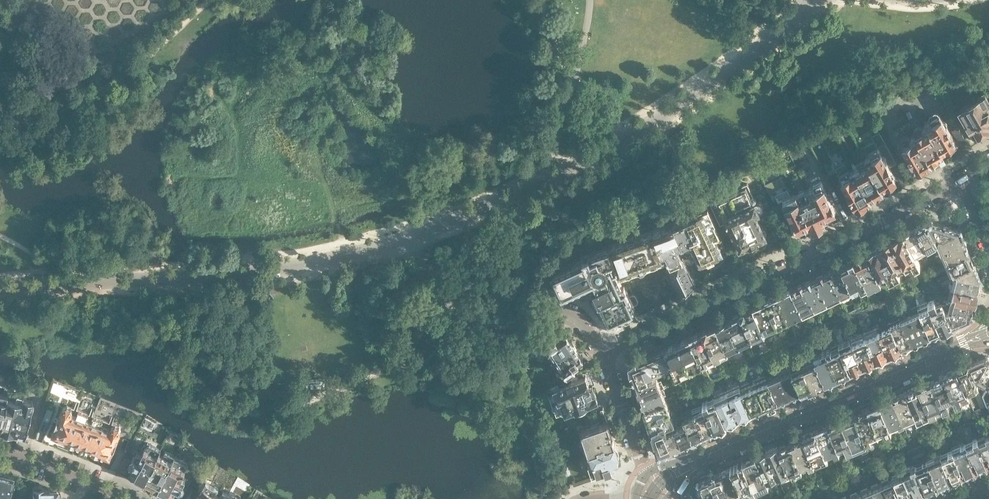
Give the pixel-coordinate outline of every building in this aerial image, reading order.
[(984,91),(966,102),(967,103),(959,108),(967,123),(972,124),(977,134),(988,127),(988,100),(984,91)] [(956,142),(939,113),(936,112),(929,117),(928,120),(928,121),(926,123),(927,125),(942,150),(946,148),(950,149),(954,146),(955,143),(956,142)] [(943,153),(942,150),(927,125),(923,127),(917,126),(914,128),(913,131),(915,134),(930,160),(943,153)] [(964,137),(957,126),(952,129),(959,140),(964,137)] [(930,160),(915,134),(910,136),(906,135),(902,137),(901,141),(900,142),(902,145),(917,171),(919,170),(921,172),(925,169),(925,166),(931,163),(930,160)] [(895,178),(880,151),(877,146),(867,152),(869,154),(864,157),(864,158),(865,158),(881,187),(881,186),(895,178)] [(865,158),(864,158),(856,163),(857,165),(853,168),(854,169),(869,196),(870,196),(874,193),(878,195),(882,193),(881,192),(882,189),(883,189),(881,186),(881,187),(865,158)] [(869,196),(854,169),(849,172),(848,169),(838,175),(857,207),(871,199),(870,196),(869,196)] [(810,225),(795,195),(795,193),(791,195),(778,171),(762,179),(778,210),(786,206),(796,229),(799,230),(806,227),(810,225)] [(838,177),(831,181),(850,214),(856,211),(838,177)] [(835,210),(823,186),(821,181),(813,185),(813,184),(808,187),(809,188),(824,219),(828,217),(828,216),(835,213),(835,211),(835,210)] [(761,226),(756,214),(759,212),(761,211),(762,211),(762,210),(763,209),(763,208),(763,207),(763,206),(763,205),(763,204),(763,203),(762,202),(761,202),(760,201),(759,201),(758,201),(756,201),(755,202),(756,200),(755,198),(753,197),(751,198),(746,187),(711,203),(721,227),(728,224),(739,249),(766,236),(762,226),(761,226)] [(840,200),(833,187),(828,189),(835,203),(840,200)] [(824,219),(809,188),(804,190),(795,195),(810,225),(812,228),(825,221),(824,219)] [(726,249),(712,220),(713,219),(707,207),(702,210),(701,207),(695,210),(695,211),(671,222),(672,223),(668,225),(668,224),(662,226),(678,261),(679,260),(683,268),(686,267),(685,264),(686,264),(687,267),(688,266),(687,266),(684,259),(684,258),(690,255),(691,255),(696,253),(700,261),(717,253),(722,251),(726,249)] [(959,229),(950,226),(950,225),(944,223),(943,224),(932,220),(928,219),(925,221),(933,237),(937,235),(942,237),(943,237),(959,230),(959,229)] [(933,237),(925,221),(914,227),(926,248),(936,242),(933,237)] [(638,301),(635,295),(633,294),(629,295),(624,284),(622,285),(614,269),(617,268),(619,272),(637,266),(639,270),(646,267),(645,263),(664,256),(662,251),(664,250),(670,263),(666,265),(667,266),(666,267),(666,268),(667,267),(670,273),(669,273),(669,274),(670,274),(671,274),(671,275),(674,281),(674,282),(674,283),(675,282),(678,289),(677,290),(678,290),(678,291),(679,290),(679,291),(680,291),(680,290),(682,289),(683,290),(682,291),(683,291),(686,292),(686,293),(687,293),(687,292),(690,290),(691,291),(691,290),(692,287),(692,286),(691,285),(694,284),(695,284),(695,283),(695,282),(694,282),(691,275),(692,275),(691,274),(687,267),(686,264),(685,264),(686,267),(683,268),(679,260),(678,261),(662,226),(596,250),(582,256),(581,255),(575,258),(574,260),(553,270),(554,271),(553,271),(562,292),(584,283),(586,289),(587,289),(587,288),(588,288),(589,287),(589,286),(590,286),(590,285),(594,286),(594,287),(594,288),(594,289),(595,291),(594,291),(595,292),(608,320),(635,308),(634,305),(637,304),(638,301)] [(926,248),(914,227),(903,233),(915,253),(926,248)] [(959,230),(943,237),(942,237),(937,239),(938,241),(937,242),(942,252),(965,242),(959,230)] [(915,253),(903,233),(891,239),(908,267),(914,264),(916,267),(922,264),(915,253)] [(908,267),(891,239),(878,246),(897,276),(902,274),(900,270),(908,267)] [(969,252),(968,250),(965,242),(942,252),(947,263),(969,252)] [(897,276),(878,246),(865,252),(865,253),(882,279),(888,277),(890,279),(897,276)] [(975,265),(969,252),(947,263),(953,274),(955,274),(975,265)] [(882,279),(865,253),(853,259),(867,285),(876,281),(876,282),(882,279)] [(867,285),(853,259),(853,258),(840,264),(854,291),(867,285)] [(856,295),(854,291),(840,264),(827,270),(841,297),(850,293),(852,297),(856,295)] [(981,278),(977,269),(975,265),(955,274),(955,276),(980,282),(981,278)] [(841,297),(827,270),(815,276),(829,303),(841,297)] [(829,303),(815,276),(802,282),(816,309),(829,303)] [(977,292),(980,282),(955,276),(955,278),(951,277),(951,280),(950,280),(949,280),(949,281),(948,281),(948,282),(948,283),(948,284),(949,285),(950,285),(950,286),(953,287),(977,292)] [(816,309),(802,282),(790,288),(803,316),(816,309)] [(974,303),(977,292),(953,287),(950,286),(947,297),(974,303)] [(804,316),(803,316),(790,288),(777,294),(791,322),(804,316)] [(791,322),(777,294),(765,300),(778,328),(791,322)] [(974,303),(947,297),(940,295),(940,298),(943,304),(944,308),(949,309),(949,310),(971,315),(974,303)] [(778,328),(765,300),(752,306),(765,334),(778,328)] [(946,311),(944,308),(943,304),(937,307),(934,300),(928,302),(929,306),(940,332),(952,326),(946,311)] [(765,334),(752,306),(740,312),(753,340),(765,334)] [(940,332),(929,306),(919,310),(930,336),(940,332)] [(930,336),(919,310),(910,314),(921,340),(930,336)] [(971,315),(949,310),(946,311),(952,326),(970,319),(971,315)] [(753,340),(740,312),(727,318),(740,345),(753,340)] [(921,340),(910,314),(900,318),(911,344),(921,340)] [(740,345),(727,318),(715,324),(727,350),(728,351),(740,345)] [(911,344),(900,318),(890,323),(890,324),(901,349),(911,344)] [(727,350),(715,324),(702,330),(714,356),(727,350)] [(901,349),(890,324),(878,329),(889,354),(901,349)] [(889,354),(878,329),(865,335),(876,360),(889,354)] [(714,356),(702,330),(690,335),(702,361),(714,356)] [(553,360),(574,346),(569,338),(570,338),(566,333),(560,337),(558,334),(555,336),(554,335),(552,332),(537,341),(538,343),(538,344),(538,345),(538,346),(538,347),(539,348),(539,349),(540,349),(541,350),(542,350),(543,350),(544,350),(545,349),(546,351),(546,350),(553,360)] [(876,360),(865,335),(864,335),(863,332),(850,337),(851,340),(862,365),(876,360)] [(704,366),(702,361),(690,335),(677,341),(689,367),(691,371),(704,366)] [(862,365),(851,340),(850,341),(848,337),(837,342),(839,346),(837,346),(837,347),(848,371),(862,365)] [(689,367),(677,341),(665,347),(665,348),(672,364),(676,373),(689,367)] [(837,347),(837,346),(836,344),(824,349),(836,377),(848,371),(837,347)] [(576,362),(583,358),(580,353),(579,353),(574,346),(553,360),(559,370),(562,367),(566,373),(578,365),(576,362)] [(672,364),(665,348),(640,359),(647,374),(672,364)] [(836,377),(824,349),(819,351),(820,355),(813,358),(814,361),(824,382),(836,377)] [(977,380),(988,357),(986,355),(986,356),(966,364),(976,385),(978,381),(977,380)] [(988,381),(988,357),(977,380),(978,381),(987,385),(988,381)] [(647,374),(640,359),(634,362),(633,362),(632,363),(631,363),(630,364),(630,365),(629,366),(629,367),(629,368),(629,369),(629,370),(630,371),(635,385),(649,380),(647,374)] [(824,382),(814,361),(803,366),(812,387),(824,382)] [(976,385),(966,364),(955,369),(965,392),(966,393),(977,388),(976,385)] [(812,387),(803,366),(792,370),(791,371),(800,392),(812,387)] [(800,392),(791,371),(792,370),(791,368),(778,374),(789,397),(800,392)] [(965,392),(955,369),(942,374),(953,397),(956,405),(962,402),(959,394),(965,392)] [(789,397),(778,374),(767,379),(778,402),(789,397)] [(953,397),(942,374),(930,380),(941,404),(943,410),(949,408),(946,400),(953,397)] [(721,382),(719,375),(706,381),(709,387),(721,382)] [(598,399),(592,385),(590,386),(586,376),(555,388),(559,399),(556,401),(556,404),(558,408),(558,409),(559,410),(562,411),(563,411),(564,411),(566,410),(566,412),(576,408),(576,410),(577,410),(579,409),(581,409),(583,409),(585,408),(586,406),(588,406),(587,403),(598,399)] [(662,388),(658,378),(657,376),(649,380),(635,385),(639,397),(662,388)] [(778,402),(767,379),(765,380),(763,377),(739,387),(737,388),(738,390),(736,391),(736,390),(727,394),(726,391),(713,397),(715,401),(725,425),(778,402)] [(941,404),(930,380),(917,385),(930,416),(936,413),(934,407),(941,404)] [(930,416),(917,385),(904,391),(915,416),(917,421),(930,416)] [(666,399),(662,388),(639,397),(644,408),(666,399)] [(535,395),(549,429),(562,424),(548,390),(535,395)] [(915,416),(904,391),(891,397),(902,421),(915,416)] [(29,414),(30,407),(32,406),(33,403),(32,401),(32,400),(22,397),(23,395),(15,393),(15,396),(6,394),(6,397),(0,420),(0,429),(14,432),(16,434),(19,435),(22,434),(24,435),(24,434),(28,416),(29,417),(29,414)] [(902,421),(891,397),(878,402),(890,427),(897,424),(899,427),(904,425),(902,421)] [(671,410),(666,399),(644,408),(648,420),(670,411),(671,410)] [(725,425),(715,401),(709,403),(707,400),(702,402),(702,404),(704,407),(713,430),(725,425)] [(890,427),(878,402),(866,407),(878,432),(885,429),(886,433),(892,430),(890,427)] [(713,430),(704,407),(702,404),(691,408),(693,411),(703,435),(713,430)] [(111,457),(121,430),(120,425),(67,405),(63,407),(52,433),(67,440),(69,442),(68,443),(73,445),(73,444),(76,443),(92,449),(93,452),(92,452),(97,454),(100,452),(111,457)] [(878,432),(866,407),(853,413),(867,441),(872,439),(870,435),(878,432)] [(703,435),(693,411),(691,408),(680,413),(685,424),(692,440),(703,435)] [(988,415),(986,409),(986,408),(977,412),(979,419),(988,415)] [(675,423),(670,411),(648,420),(651,432),(662,428),(675,423)] [(867,441),(853,413),(840,419),(853,449),(867,443),(867,441)] [(853,449),(840,419),(827,424),(839,450),(847,447),(849,451),(853,449)] [(615,443),(608,421),(580,430),(587,452),(615,443)] [(692,440),(685,424),(678,427),(677,426),(674,427),(674,428),(682,444),(692,440)] [(839,450),(827,424),(815,429),(826,454),(834,451),(836,455),(840,453),(839,450)] [(663,432),(662,428),(651,432),(657,451),(657,452),(660,453),(661,453),(670,449),(663,432)] [(682,444),(674,428),(668,431),(668,430),(663,432),(670,449),(682,444)] [(826,454),(815,429),(803,435),(815,463),(816,465),(829,460),(826,454)] [(939,436),(936,430),(924,435),(926,442),(939,436)] [(984,436),(986,439),(980,441),(988,463),(988,434),(984,436)] [(815,463),(803,435),(790,440),(801,465),(808,462),(810,466),(815,463)] [(980,441),(978,438),(972,441),(973,444),(967,447),(977,469),(983,466),(984,467),(988,464),(988,463),(980,441)] [(803,469),(801,465),(790,440),(777,446),(788,471),(796,468),(798,471),(803,469)] [(159,487),(175,456),(165,451),(163,455),(159,453),(161,449),(148,442),(146,445),(145,444),(144,445),(143,445),(140,452),(138,451),(135,456),(134,456),(133,456),(132,457),(132,458),(132,459),(125,456),(118,468),(125,472),(127,470),(130,472),(159,487)] [(618,462),(616,456),(619,455),(615,443),(587,452),(585,453),(590,466),(589,466),(592,476),(600,473),(600,474),(605,472),(606,473),(612,471),(611,468),(617,466),(616,462),(618,462)] [(977,469),(967,447),(966,444),(960,446),(962,449),(955,452),(964,475),(971,472),(976,470),(976,469),(977,469)] [(788,471),(777,446),(766,450),(778,475),(781,482),(791,477),(788,471)] [(964,475),(955,452),(953,449),(947,451),(949,455),(942,457),(952,481),(959,477),(960,477),(963,475),(964,475)] [(778,475),(766,450),(755,456),(766,480),(768,484),(776,481),(774,477),(778,475)] [(952,481),(942,457),(941,454),(928,460),(939,486),(952,481)] [(186,476),(184,475),(182,474),(188,463),(175,456),(159,487),(172,495),(177,487),(178,487),(179,486),(179,487),(180,487),(181,487),(182,487),(183,486),(184,486),(184,485),(184,484),(184,483),(184,482),(183,481),(186,476)] [(766,480),(755,456),(742,461),(754,486),(755,490),(768,484),(766,480)] [(939,486),(928,460),(922,462),(923,465),(916,468),(926,491),(933,488),(934,488),(939,486)] [(754,486),(742,461),(730,467),(741,492),(748,489),(751,494),(756,492),(755,490),(754,486)] [(926,491),(916,468),(915,465),(909,468),(910,471),(904,473),(914,497),(926,492),(926,491)] [(741,492),(730,467),(719,471),(729,493),(732,492),(734,495),(741,492)] [(13,475),(0,471),(0,498),(6,498),(13,475)] [(729,493),(719,471),(708,476),(718,498),(722,496),(724,498),(730,496),(729,493)] [(904,473),(893,478),(902,498),(909,498),(914,497),(904,473)] [(708,476),(707,476),(699,480),(697,483),(698,483),(698,484),(694,486),(693,488),(698,498),(718,498),(708,476)] [(893,478),(884,482),(891,498),(902,498),(893,478)] [(884,482),(873,487),(878,498),(891,498),(884,482)] [(218,495),(220,491),(208,483),(205,487),(198,498),(216,498),(218,495)] [(60,496),(60,492),(58,492),(58,490),(50,487),(42,487),(42,486),(40,484),(35,484),(32,486),(32,496),(29,496),(29,498),(60,498),(60,496)] [(873,487),(862,491),(865,498),(878,498),(873,487)]
